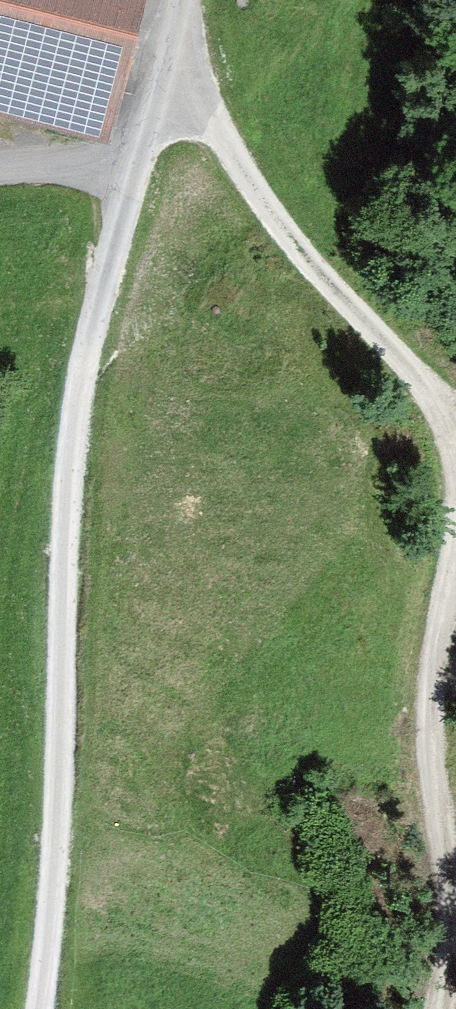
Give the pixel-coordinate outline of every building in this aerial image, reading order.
[(128,0),(0,0),(0,102),(101,124),(128,0)]
